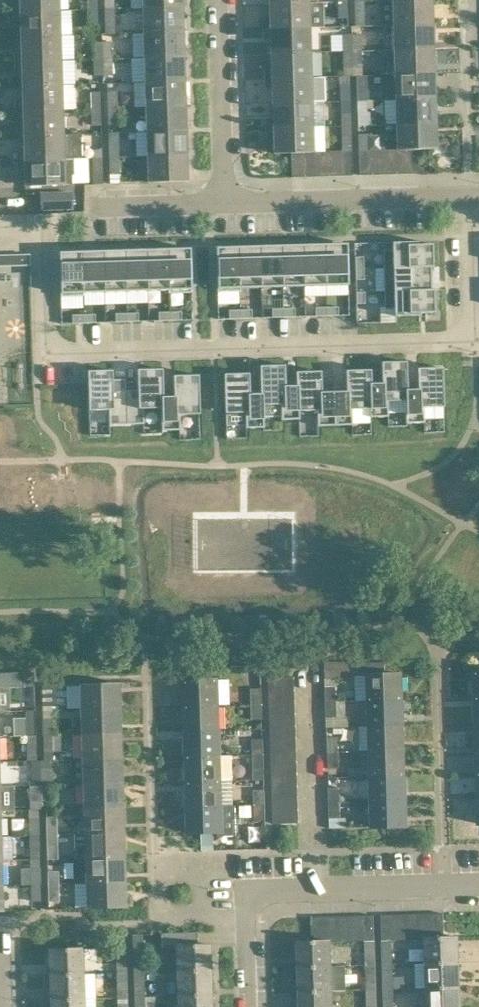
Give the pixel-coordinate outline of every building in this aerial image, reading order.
[(59,0),(18,0),(18,2),(11,3),(12,12),(59,11),(59,0)] [(97,0),(88,0),(88,10),(97,9),(97,0)] [(105,9),(114,9),(114,0),(105,0),(105,9)] [(182,0),(142,0),(142,9),(182,7),(182,0)] [(432,0),(415,0),(392,1),(393,25),(432,24),(432,0)] [(364,17),(364,1),(354,2),(354,18),(364,17)] [(347,19),(347,2),(337,2),(338,19),(347,19)] [(310,28),(309,3),(268,4),(268,20),(262,20),(262,29),(310,28)] [(183,32),(182,7),(142,9),(143,33),(183,32)] [(98,26),(97,9),(88,10),(89,26),(98,26)] [(115,25),(114,9),(105,9),(105,26),(115,25)] [(60,35),(59,11),(12,12),(12,21),(18,20),(19,36),(60,35)] [(433,49),(432,24),(393,25),(393,50),(433,49)] [(311,53),(310,28),(262,29),(262,38),(269,37),(269,54),(311,53)] [(184,57),(183,32),(143,33),(144,58),(184,57)] [(61,60),(60,35),(19,36),(19,51),(13,52),(13,61),(61,60)] [(352,51),(351,35),(342,35),(343,51),(352,51)] [(361,51),(360,35),(351,35),(352,51),(361,51)] [(103,59),(102,42),(93,43),(93,59),(103,59)] [(111,42),(102,42),(103,59),(112,59),(111,42)] [(434,74),(433,49),(393,50),(394,75),(434,74)] [(352,67),(352,51),(343,51),(343,68),(352,67)] [(361,67),(361,51),(352,51),(352,67),(361,67)] [(311,77),(311,53),(269,54),(270,69),(263,70),(263,79),(311,77)] [(184,81),(184,57),(144,58),(144,83),(184,81)] [(103,75),(103,59),(93,59),(94,76),(103,75)] [(112,75),(112,59),(103,59),(103,75),(112,75)] [(62,85),(61,60),(13,61),(13,71),(20,70),(20,86),(62,85)] [(434,98),(434,74),(394,75),(395,99),(434,98)] [(312,102),(311,77),(263,79),(263,88),(270,88),(271,103),(312,102)] [(185,106),(184,81),(144,83),(145,107),(185,106)] [(356,84),(357,101),(366,100),(365,83),(356,84)] [(349,84),(340,85),(340,101),(350,101),(349,84)] [(63,110),(62,85),(20,86),(21,102),(14,102),(15,111),(63,110)] [(107,92),(107,108),(116,108),(116,91),(107,92)] [(99,108),(99,92),(90,92),(90,109),(99,108)] [(435,123),(434,98),(395,99),(396,124),(435,123)] [(366,117),(366,100),(357,101),(357,117),(366,117)] [(350,117),(350,101),(340,101),(341,117),(350,117)] [(313,127),(312,102),(271,103),(271,119),(264,119),(265,128),(313,127)] [(186,131),(185,106),(145,107),(146,131),(186,131)] [(100,121),(99,108),(90,109),(90,121),(100,121)] [(117,125),(116,108),(107,108),(107,125),(117,125)] [(63,134),(63,110),(15,111),(15,120),(21,120),(22,135),(63,134)] [(436,149),(435,123),(396,124),(396,149),(407,149),(419,149),(436,149)] [(313,152),(313,127),(265,128),(265,137),(272,137),(272,153),(291,153),(303,152),(313,152)] [(187,156),(186,131),(146,131),(147,157),(187,156)] [(80,135),(63,136),(63,134),(22,135),(22,151),(16,152),(16,161),(81,158),(80,135)] [(367,134),(358,134),(359,151),(367,150),(367,134)] [(351,151),(351,135),(342,135),(342,151),(351,151)] [(117,140),(108,141),(109,157),(118,157),(117,140)] [(102,158),(102,148),(93,151),(93,158),(102,158)] [(395,174),(395,149),(383,150),(383,174),(395,174)] [(407,149),(396,149),(395,149),(395,174),(407,174),(407,149)] [(419,173),(419,149),(407,149),(407,174),(419,173)] [(371,175),(371,150),(367,150),(359,151),(359,175),(371,175)] [(383,174),(383,150),(371,150),(371,175),(383,174)] [(328,176),(327,151),(315,152),(316,176),(328,176)] [(340,176),(339,151),(327,151),(328,176),(340,176)] [(352,175),(351,151),(342,151),(339,151),(340,176),(352,175)] [(304,177),(303,152),(291,153),(292,177),(304,177)] [(316,176),(315,152),(313,152),(303,152),(304,177),(316,176)] [(187,181),(187,156),(147,157),(147,182),(187,181)] [(119,174),(118,157),(109,157),(109,174),(119,174)] [(74,175),(74,159),(81,159),(81,158),(16,161),(17,169),(23,169),(23,186),(65,185),(65,184),(72,184),(72,175),(74,175)] [(103,184),(102,164),(102,158),(93,158),(94,184),(103,184)] [(72,208),(71,192),(40,193),(40,209),(72,208)] [(385,267),(433,266),(432,243),(418,244),(418,241),(392,242),(392,251),(384,251),(385,267)] [(325,244),(326,285),(348,285),(347,243),(325,244)] [(281,245),(283,287),(304,286),(303,244),(281,245)] [(303,244),(304,286),(326,285),(325,244),(303,244)] [(260,246),(261,287),(283,287),(281,245),(260,246)] [(238,246),(237,246),(216,247),(217,292),(240,291),(238,246)] [(238,246),(240,291),(240,288),(261,287),(260,246),(238,246)] [(168,248),(146,249),(148,291),(168,290),(168,293),(169,293),(168,248)] [(168,248),(169,293),(192,292),(190,248),(168,248)] [(146,249),(145,249),(125,250),(126,291),(148,291),(146,249)] [(103,250),(102,250),(81,251),(83,296),(84,296),(84,293),(104,292),(103,250)] [(125,250),(103,250),(104,292),(126,291),(125,250)] [(59,252),(60,271),(60,296),(83,296),(81,251),(59,252)] [(28,255),(16,256),(16,264),(28,264),(28,255)] [(355,256),(355,268),(364,267),(363,256),(355,256)] [(386,291),(434,290),(434,289),(431,289),(430,267),(433,267),(433,266),(385,267),(386,291)] [(355,279),(364,279),(364,267),(355,268),(355,279)] [(434,290),(386,291),(386,307),(394,307),(394,316),(420,315),(420,313),(434,312),(434,290)] [(356,303),(365,303),(364,291),(356,292),(356,303)] [(327,307),(327,315),(338,315),(338,306),(327,307)] [(327,315),(327,307),(315,307),(315,316),(327,315)] [(284,317),(283,308),(272,308),(272,317),(284,317)] [(284,317),(295,316),(295,308),(283,308),(284,317)] [(240,318),(240,309),(229,310),(229,318),(240,318)] [(240,309),(240,318),(252,318),(251,309),(240,309)] [(170,320),(170,311),(158,312),(158,320),(170,320)] [(170,320),(181,320),(181,311),(170,311),(170,320)] [(127,321),(138,321),(138,312),(126,313),(127,321)] [(115,322),(127,321),(126,313),(115,313),(115,322)] [(72,323),(83,323),(83,314),(72,314),(72,323)] [(83,323),(95,322),(95,314),(83,314),(83,323)] [(370,408),(370,417),(388,416),(388,400),(406,400),(406,389),(407,389),(406,362),(382,362),(383,383),(371,383),(370,383),(370,408)] [(261,394),(262,394),(262,404),(263,404),(281,403),(281,419),(300,419),(299,410),(298,410),(298,385),(297,385),(285,386),(284,365),(260,366),(261,394)] [(406,389),(406,400),(406,423),(424,422),(424,406),(443,406),(442,368),(418,369),(419,389),(407,389),(406,389)] [(125,390),(126,424),(144,424),(143,408),(161,407),(162,407),(162,396),(163,396),(162,369),(138,370),(139,390),(125,390)] [(370,408),(370,383),(371,383),(370,370),(347,371),(347,391),(334,391),(335,425),(352,425),(352,409),(370,408)] [(109,371),(88,371),(89,409),(109,409),(109,425),(110,425),(126,424),(125,390),(125,379),(112,380),(112,371),(109,371)] [(297,385),(298,385),(298,410),(299,410),(317,410),(318,426),(335,425),(334,391),(321,392),(320,371),(297,372),(297,385)] [(249,394),(249,383),(249,374),(225,374),(226,412),(245,412),(246,428),(264,427),(263,404),(262,404),(262,394),(261,394),(249,394)] [(175,396),(163,396),(162,396),(162,407),(161,407),(162,430),(180,430),(180,414),(199,413),(198,375),(174,376),(175,396)] [(386,662),(360,663),(360,676),(369,675),(370,700),(403,700),(402,673),(386,674),(386,662)] [(34,685),(34,682),(34,671),(0,673),(0,686),(34,685)] [(294,690),(294,677),(269,678),(270,690),(294,690)] [(186,680),(187,706),(218,705),(217,679),(186,680)] [(79,683),(80,708),(80,709),(120,707),(119,682),(79,683)] [(52,700),(51,684),(42,684),(43,701),(42,701),(42,709),(51,709),(51,700),(52,700)] [(337,686),(326,686),(326,701),(338,701),(337,686)] [(251,689),(251,704),(262,703),(262,688),(251,689)] [(294,702),(294,690),(270,690),(270,702),(294,702)] [(403,724),(403,700),(370,700),(371,725),(403,724)] [(338,701),(326,701),(327,716),(338,716),(338,701)] [(295,713),(294,702),(270,702),(271,714),(295,713)] [(263,718),(262,703),(251,704),(252,719),(263,718)] [(219,730),(218,705),(187,706),(187,731),(219,730)] [(121,732),(120,707),(80,709),(80,734),(121,732)] [(35,735),(35,718),(34,710),(25,710),(26,735),(35,735)] [(295,726),(295,713),(271,714),(271,726),(295,726)] [(52,734),(52,718),(42,718),(43,734),(52,734)] [(404,750),(403,724),(371,725),(372,750),(404,750)] [(296,737),(295,726),(271,726),(271,738),(296,737)] [(220,755),(219,730),(187,731),(188,756),(220,755)] [(121,757),(121,732),(80,734),(81,758),(121,757)] [(52,734),(43,734),(43,751),(53,751),(52,734)] [(35,751),(35,735),(26,735),(26,751),(35,751)] [(339,736),(327,737),(328,752),(339,751),(339,736)] [(296,749),(296,737),(271,738),(272,750),(296,749)] [(263,753),(263,739),(253,739),(253,754),(263,753)] [(297,761),(296,749),(272,750),(272,762),(297,761)] [(405,775),(404,750),(372,750),(373,776),(405,775)] [(339,766),(339,751),(328,752),(328,766),(339,766)] [(264,769),(263,753),(253,754),(253,770),(264,769)] [(221,780),(220,755),(188,756),(188,765),(186,765),(183,768),(183,776),(186,779),(189,779),(189,781),(221,780)] [(122,782),(121,757),(81,758),(82,783),(122,782)] [(297,773),(297,761),(272,762),(273,774),(297,773)] [(40,784),(40,768),(30,768),(31,785),(40,784)] [(49,768),(40,768),(40,784),(49,784),(49,768)] [(297,785),(297,773),(273,774),(273,786),(297,785)] [(406,801),(405,775),(373,776),(374,802),(406,801)] [(221,805),(221,780),(189,781),(190,806),(221,805)] [(123,807),(122,782),(82,783),(82,808),(123,807)] [(41,801),(40,784),(31,785),(31,801),(41,801)] [(50,801),(49,784),(40,784),(41,801),(50,801)] [(298,797),(297,785),(273,786),(274,798),(298,797)] [(341,803),(340,786),(329,787),(329,804),(341,803)] [(254,789),(254,804),(265,804),(264,789),(254,789)] [(298,809),(298,797),(274,798),(274,810),(298,809)] [(407,825),(406,801),(374,802),(375,826),(407,825)] [(341,817),(341,803),(329,804),(330,817),(341,817)] [(265,820),(265,804),(254,804),(255,820),(265,820)] [(219,835),(237,835),(236,805),(221,805),(190,806),(191,831),(219,831),(219,835)] [(124,831),(123,807),(82,808),(83,833),(124,831)] [(299,822),(298,809),(274,810),(274,823),(299,822)] [(38,834),(37,818),(28,818),(29,834),(38,834)] [(45,818),(46,834),(55,834),(54,818),(45,818)] [(124,857),(124,831),(83,833),(83,848),(74,848),(74,858),(124,857)] [(38,851),(38,834),(29,834),(29,851),(38,851)] [(55,834),(46,834),(46,850),(56,850),(55,834)] [(124,857),(74,858),(72,858),(72,883),(84,882),(84,883),(125,882),(124,857)] [(39,884),(39,867),(30,868),(30,884),(39,884)] [(56,871),(47,871),(47,884),(56,883),(56,871)] [(126,907),(125,882),(84,883),(85,908),(126,907)] [(57,900),(56,883),(47,884),(47,900),(57,900)] [(40,900),(39,884),(30,884),(30,900),(40,900)] [(420,938),(420,913),(408,914),(408,938),(420,938)] [(432,937),(432,913),(420,913),(420,938),(427,938),(427,937),(432,937)] [(445,936),(445,913),(432,913),(432,937),(445,936)] [(396,939),(396,914),(383,915),(384,939),(392,939),(396,939)] [(408,938),(408,914),(396,914),(396,939),(408,938)] [(350,940),(349,915),(337,916),(338,940),(350,940)] [(363,939),(362,915),(349,915),(350,940),(354,940),(363,939)] [(375,939),(375,915),(362,915),(363,939),(375,939)] [(326,940),(325,916),(312,917),(313,940),(326,940)] [(338,940),(337,916),(325,916),(326,940),(331,940),(331,941),(338,940)] [(210,969),(209,944),(197,944),(197,931),(160,932),(161,947),(177,946),(178,970),(210,969)] [(460,961),(459,936),(445,936),(432,937),(427,937),(427,938),(428,962),(460,961)] [(375,939),(365,939),(366,956),(376,955),(375,939)] [(332,965),(331,941),(331,940),(326,940),(313,940),(298,941),(299,966),(332,965)] [(125,947),(116,947),(116,963),(126,963),(125,947)] [(392,947),(384,947),(384,963),(393,963),(392,947)] [(83,973),(82,948),(49,949),(50,974),(83,973)] [(143,955),(133,955),(134,966),(134,972),(143,971),(143,966),(143,955)] [(461,986),(460,961),(428,962),(429,987),(461,986)] [(347,989),(346,964),(332,965),(299,966),(300,991),(333,990),(347,989)] [(376,964),(366,965),(366,981),(377,981),(376,964)] [(210,994),(210,969),(178,970),(178,995),(210,994)] [(126,972),(117,972),(117,989),(126,988),(126,972)] [(393,972),(385,972),(385,988),(394,988),(393,972)] [(83,998),(83,981),(83,973),(50,974),(51,999),(83,998)] [(144,980),(134,980),(135,996),(144,996),(144,980)] [(461,986),(429,987),(429,1006),(461,1006),(461,986)] [(377,988),(367,989),(367,1005),(377,1005),(377,988)] [(333,990),(300,991),(301,1006),(334,1006),(333,990)] [(210,994),(178,995),(179,1006),(211,1006),(210,994)] [(135,996),(135,1006),(144,1006),(144,996),(135,996)] [(385,997),(385,1006),(394,1006),(394,996),(385,997)] [(117,997),(118,1006),(127,1006),(127,997),(117,997)] [(83,998),(51,999),(51,1006),(84,1006),(83,998)]
